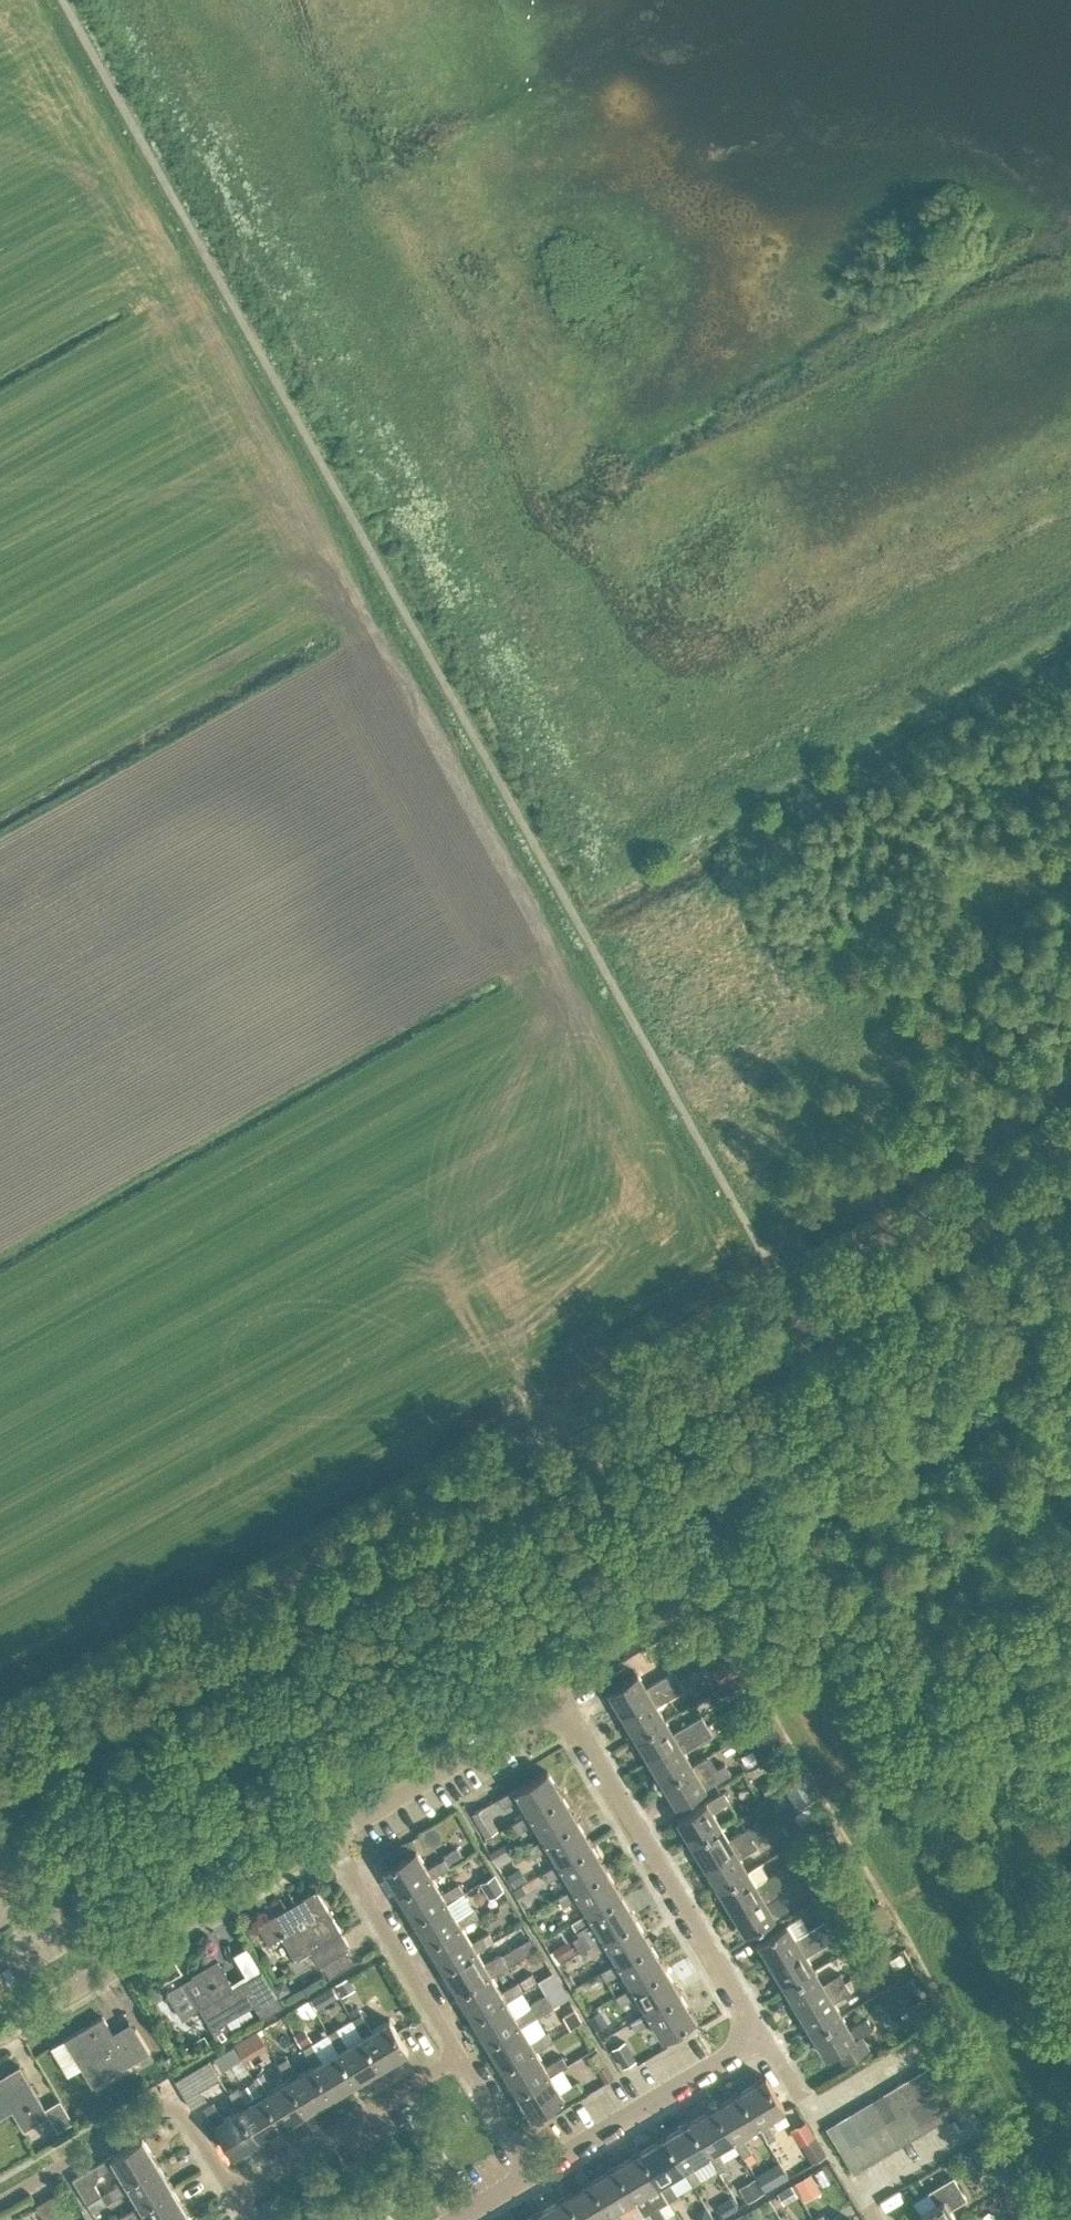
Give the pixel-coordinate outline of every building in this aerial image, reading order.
[(721,1682),(738,1672),(729,1658),(713,1668),(721,1682)] [(621,1712),(668,1684),(679,1678),(673,1668),(647,1684),(638,1670),(628,1675),(622,1665),(597,1681),(604,1693),(608,1691),(621,1712)] [(736,1676),(708,1693),(715,1705),(743,1689),(736,1676)] [(674,1693),(668,1684),(621,1712),(635,1735),(666,1717),(658,1703),(674,1693)] [(754,1725),(763,1719),(756,1708),(747,1714),(754,1725)] [(635,1735),(649,1758),(696,1730),(708,1723),(702,1713),(674,1730),(666,1717),(635,1735)] [(696,1730),(649,1758),(663,1780),(694,1762),(686,1749),(713,1732),(708,1723),(696,1730)] [(694,1762),(663,1780),(678,1804),(732,1771),(726,1762),(718,1767),(709,1753),(694,1762)] [(564,1794),(549,1769),(517,1788),(516,1786),(499,1796),(504,1805),(521,1795),(530,1811),(531,1811),(532,1813),(564,1794)] [(767,1794),(780,1786),(773,1776),(760,1784),(767,1794)] [(676,1818),(690,1841),(720,1822),(712,1809),(729,1799),(723,1789),(676,1818)] [(578,1819),(564,1794),(532,1813),(531,1811),(530,1811),(514,1821),(519,1830),(535,1820),(545,1836),(547,1838),(578,1819)] [(801,1823),(820,1812),(813,1801),(795,1812),(801,1823)] [(499,1828),(485,1805),(473,1812),(486,1835),(499,1828)] [(720,1822),(690,1841),(704,1864),(751,1836),(764,1828),(758,1818),(728,1836),(720,1822)] [(593,1844),(578,1819),(547,1838),(545,1836),(528,1846),(533,1855),(550,1845),(559,1861),(560,1860),(561,1863),(593,1844)] [(802,1839),(811,1854),(833,1841),(824,1826),(802,1839)] [(756,1844),(751,1836),(704,1864),(717,1886),(748,1868),(740,1854),(756,1844)] [(608,1869),(593,1844),(561,1863),(560,1860),(559,1861),(543,1871),(548,1879),(565,1870),(574,1885),(575,1885),(576,1887),(608,1869)] [(444,1856),(448,1862),(462,1854),(456,1845),(442,1853),(444,1856)] [(428,1866),(417,1847),(384,1866),(399,1892),(431,1873),(432,1875),(433,1874),(449,1865),(448,1862),(444,1856),(428,1866)] [(748,1868),(717,1886),(732,1910),(779,1882),(796,1872),(789,1861),(756,1881),(748,1868)] [(518,1867),(507,1874),(514,1885),(525,1878),(518,1867)] [(622,1894),(608,1869),(576,1887),(575,1885),(574,1885),(558,1895),(563,1904),(579,1894),(589,1910),(591,1912),(622,1894)] [(489,1897),(504,1888),(494,1872),(480,1881),(489,1897)] [(443,1891),(433,1874),(432,1875),(431,1873),(399,1892),(414,1916),(446,1897),(447,1900),(448,1899),(464,1890),(459,1881),(443,1891)] [(779,1882),(732,1910),(746,1934),(789,1908),(781,1893),(784,1891),(779,1882)] [(317,1887),(258,1922),(270,1941),(282,1934),(296,1957),(313,1947),(321,1961),(348,1945),(350,1944),(317,1887)] [(637,1918),(622,1894),(591,1912),(589,1910),(572,1920),(580,1933),(574,1936),(581,1949),(587,1945),(604,1935),(605,1937),(637,1918)] [(458,1916),(448,1899),(447,1900),(446,1897),(414,1916),(429,1941),(460,1922),(462,1925),(463,1924),(479,1915),(474,1906),(458,1916)] [(892,1918),(880,1898),(864,1908),(871,1919),(858,1927),(863,1936),(892,1918)] [(620,1962),(652,1943),(637,1918),(605,1937),(604,1935),(587,1945),(592,1954),(609,1944),(618,1960),(619,1959),(620,1962)] [(758,1939),(772,1963),(819,1935),(830,1928),(825,1919),(797,1936),(788,1921),(758,1939)] [(472,1941),(463,1924),(462,1925),(460,1922),(429,1941),(443,1966),(475,1947),(477,1950),(478,1949),(494,1940),(489,1931),(472,1941)] [(891,1937),(900,1932),(894,1922),(885,1927),(891,1937)] [(819,1935),(772,1963),(785,1986),(816,1967),(808,1954),(836,1938),(830,1928),(819,1935)] [(568,1937),(552,1946),(559,1958),(574,1948),(568,1937)] [(666,1968),(652,1943),(620,1962),(619,1959),(618,1960),(602,1970),(607,1978),(623,1969),(633,1984),(635,1986),(666,1968)] [(487,1965),(478,1949),(477,1950),(475,1947),(443,1966),(458,1991),(490,1972),(491,1974),(492,1974),(509,1964),(503,1955),(487,1965)] [(505,1957),(508,1963),(517,1958),(513,1952),(505,1957)] [(894,1967),(905,1961),(900,1952),(889,1958),(894,1967)] [(856,1961),(862,1971),(877,1963),(871,1953),(856,1961)] [(283,2005),(262,1970),(234,1986),(219,1959),(195,1973),(196,1975),(186,1980),(200,2005),(222,2042),(234,2034),(225,2019),(254,2003),(263,2018),(283,2005)] [(881,1970),(877,1963),(862,1971),(867,1979),(881,1970)] [(824,1981),(816,1967),(785,1986),(799,2009),(846,1981),(841,1971),(824,1981)] [(681,1992),(666,1968),(635,1986),(633,1984),(616,1994),(622,2003),(638,1993),(648,2009),(650,2011),(681,1992)] [(502,1990),(492,1974),(491,1974),(490,1972),(458,1991),(473,2016),(505,1997),(506,1999),(507,1999),(523,1989),(518,1980),(502,1990)] [(532,1973),(520,1980),(525,1988),(536,1981),(532,1973)] [(344,1994),(355,1987),(348,1975),(337,1981),(344,1994)] [(910,1976),(898,1984),(909,2002),(921,1995),(910,1976)] [(284,1978),(272,1985),(279,1995),(290,1988),(284,1978)] [(843,2012),(835,1999),(851,1989),(846,1981),(799,2009),(812,2030),(843,2012)] [(505,1997),(473,2016),(488,2040),(519,2022),(521,2024),(522,2023),(567,1996),(560,1984),(530,2001),(533,2005),(516,2015),(507,1999),(506,1999),(505,1997)] [(316,2009),(329,2001),(322,1990),(309,1997),(316,2009)] [(664,2037),(696,2018),(681,1992),(650,2011),(648,2009),(631,2019),(636,2028),(653,2018),(664,2037)] [(311,2014),(316,2011),(308,1998),(295,2007),(299,2012),(305,2014),(311,2014)] [(559,2016),(566,2027),(577,2021),(570,2009),(559,2016)] [(595,2028),(607,2021),(600,2009),(588,2016),(595,2028)] [(408,2049),(390,2018),(371,2029),(361,2012),(352,2017),(363,2034),(363,2035),(365,2034),(383,2064),(408,2049)] [(851,2026),(843,2012),(812,2030),(826,2054),(837,2048),(845,2061),(869,2047),(861,2034),(873,2026),(867,2016),(851,2026)] [(93,2084),(151,2049),(137,2025),(117,2037),(103,2013),(65,2036),(93,2084)] [(277,2030),(289,2023),(283,2013),(271,2021),(277,2030)] [(531,2040),(522,2023),(521,2024),(519,2022),(488,2040),(502,2065),(534,2046),(535,2048),(536,2048),(552,2038),(547,2030),(531,2040)] [(301,2045),(312,2038),(304,2026),(293,2032),(301,2045)] [(363,2035),(363,2034),(347,2044),(337,2027),(328,2032),(338,2049),(338,2050),(340,2049),(358,2079),(383,2064),(365,2034),(363,2035)] [(258,2030),(234,2044),(244,2061),(268,2047),(258,2030)] [(636,2059),(625,2039),(612,2046),(623,2066),(636,2059)] [(338,2050),(338,2049),(322,2059),(312,2042),(303,2047),(313,2064),(314,2065),(316,2063),(334,2094),(358,2079),(340,2049),(338,2050)] [(234,2045),(222,2052),(231,2066),(242,2059),(234,2045)] [(546,2064),(536,2048),(535,2048),(534,2046),(502,2065),(517,2090),(549,2071),(550,2074),(551,2073),(567,2063),(562,2054),(546,2064)] [(314,2065),(313,2064),(298,2073),(287,2056),(279,2062),(289,2079),(291,2078),(309,2108),(334,2094),(316,2063),(314,2065)] [(942,2057),(930,2065),(942,2086),(954,2078),(942,2057)] [(73,2118),(60,2096),(45,2105),(20,2063),(0,2075),(0,2109),(14,2101),(29,2125),(49,2113),(58,2127),(73,2118)] [(605,2081),(614,2075),(607,2063),(597,2068),(605,2081)] [(942,2086),(930,2065),(919,2071),(931,2092),(942,2086)] [(289,2079),(273,2088),(263,2071),(254,2077),(264,2094),(265,2094),(267,2093),(285,2123),(309,2108),(291,2078),(289,2079)] [(565,2098),(582,2088),(577,2079),(560,2088),(551,2073),(550,2074),(549,2071),(517,2090),(532,2116),(564,2097),(565,2098)] [(931,2092),(919,2071),(907,2078),(919,2099),(931,2092)] [(766,2118),(785,2106),(766,2074),(741,2090),(759,2121),(757,2122),(758,2123),(768,2139),(776,2134),(766,2118)] [(919,2099),(907,2078),(895,2085),(908,2106),(919,2099)] [(969,2103),(954,2078),(942,2086),(957,2110),(969,2103)] [(908,2106),(895,2085),(884,2091),(897,2113),(908,2106)] [(265,2094),(264,2094),(249,2103),(238,2086),(230,2091),(240,2108),(240,2109),(242,2108),(260,2138),(285,2123),(267,2093),(265,2094)] [(957,2110),(942,2086),(931,2092),(946,2117),(957,2110)] [(742,2132),(758,2123),(757,2122),(759,2121),(741,2090),(716,2104),(735,2136),(733,2137),(733,2138),(743,2154),(752,2149),(742,2132)] [(897,2113),(884,2091),(873,2098),(886,2119),(897,2113)] [(946,2117),(931,2092),(919,2099),(934,2124),(946,2117)] [(886,2119),(873,2098),(861,2105),(874,2127),(886,2119)] [(934,2124),(919,2099),(908,2106),(922,2131),(934,2124)] [(240,2109),(240,2108),(224,2118),(214,2101),(205,2106),(216,2124),(217,2123),(235,2153),(260,2138),(242,2108),(240,2109)] [(717,2147),(733,2138),(733,2137),(735,2136),(716,2104),(691,2119),(710,2151),(708,2152),(708,2153),(718,2169),(727,2164),(717,2147)] [(874,2127),(861,2105),(850,2112),(863,2133),(874,2127)] [(922,2131),(908,2106),(897,2113),(911,2137),(922,2131)] [(863,2133),(850,2112),(838,2119),(851,2140),(863,2133)] [(911,2137),(897,2113),(886,2119),(900,2144),(911,2137)] [(693,2162),(708,2153),(708,2152),(710,2151),(691,2119),(667,2134),(685,2166),(684,2167),(694,2184),(703,2179),(693,2162)] [(794,2140),(808,2135),(802,2119),(788,2124),(794,2140)] [(851,2140),(838,2119),(826,2126),(839,2147),(851,2140)] [(900,2144),(886,2119),(874,2127),(888,2151),(900,2144)] [(888,2151),(874,2127),(863,2133),(877,2158),(888,2151)] [(814,2133),(801,2141),(813,2162),(826,2153),(814,2133)] [(877,2158),(863,2133),(851,2140),(865,2165),(877,2158)] [(668,2178),(684,2167),(685,2166),(667,2134),(642,2149),(661,2181),(659,2182),(669,2199),(678,2194),(668,2178)] [(159,2162),(143,2136),(114,2154),(113,2153),(73,2176),(88,2201),(102,2193),(92,2177),(117,2162),(127,2178),(128,2180),(159,2162)] [(865,2165),(851,2140),(839,2147),(853,2172),(865,2165)] [(980,2166),(990,2160),(980,2143),(970,2149),(980,2166)] [(618,2164),(636,2196),(634,2197),(644,2214),(649,2211),(655,2219),(656,2219),(666,2214),(660,2204),(669,2199),(659,2182),(661,2181),(642,2149),(618,2164)] [(768,2173),(775,2184),(788,2176),(776,2158),(766,2164),(770,2171),(768,2173)] [(173,2186),(159,2162),(128,2180),(127,2178),(102,2193),(88,2201),(93,2210),(132,2187),(141,2203),(142,2202),(143,2204),(173,2186)] [(634,2197),(636,2196),(618,2164),(593,2179),(611,2210),(610,2212),(615,2219),(627,2219),(619,2207),(634,2197)] [(820,2188),(811,2173),(797,2181),(806,2196),(820,2188)] [(919,2219),(959,2219),(951,2207),(968,2197),(954,2175),(930,2189),(938,2202),(916,2215),(919,2219)] [(747,2201),(764,2190),(755,2176),(738,2186),(747,2201)] [(610,2212),(611,2210),(593,2179),(569,2193),(584,2219),(597,2219),(610,2212)] [(784,2202),(797,2194),(791,2183),(777,2191),(784,2202)] [(173,2186),(143,2204),(142,2202),(141,2203),(124,2213),(128,2219),(132,2219),(147,2211),(152,2219),(173,2219),(188,2211),(173,2186)] [(60,2189),(37,2203),(47,2219),(65,2219),(75,2214),(60,2189)] [(569,2193),(544,2208),(550,2219),(584,2219),(569,2193)] [(722,2214),(737,2206),(731,2195),(716,2204),(722,2214)] [(1008,2207),(1014,2217),(1025,2210),(1019,2200),(1008,2207)] [(711,2217),(704,2205),(697,2209),(695,2216),(698,2219),(706,2219),(711,2217)] [(544,2208),(525,2219),(550,2219),(544,2208)] [(188,2211),(173,2219),(194,2219),(188,2211)]
